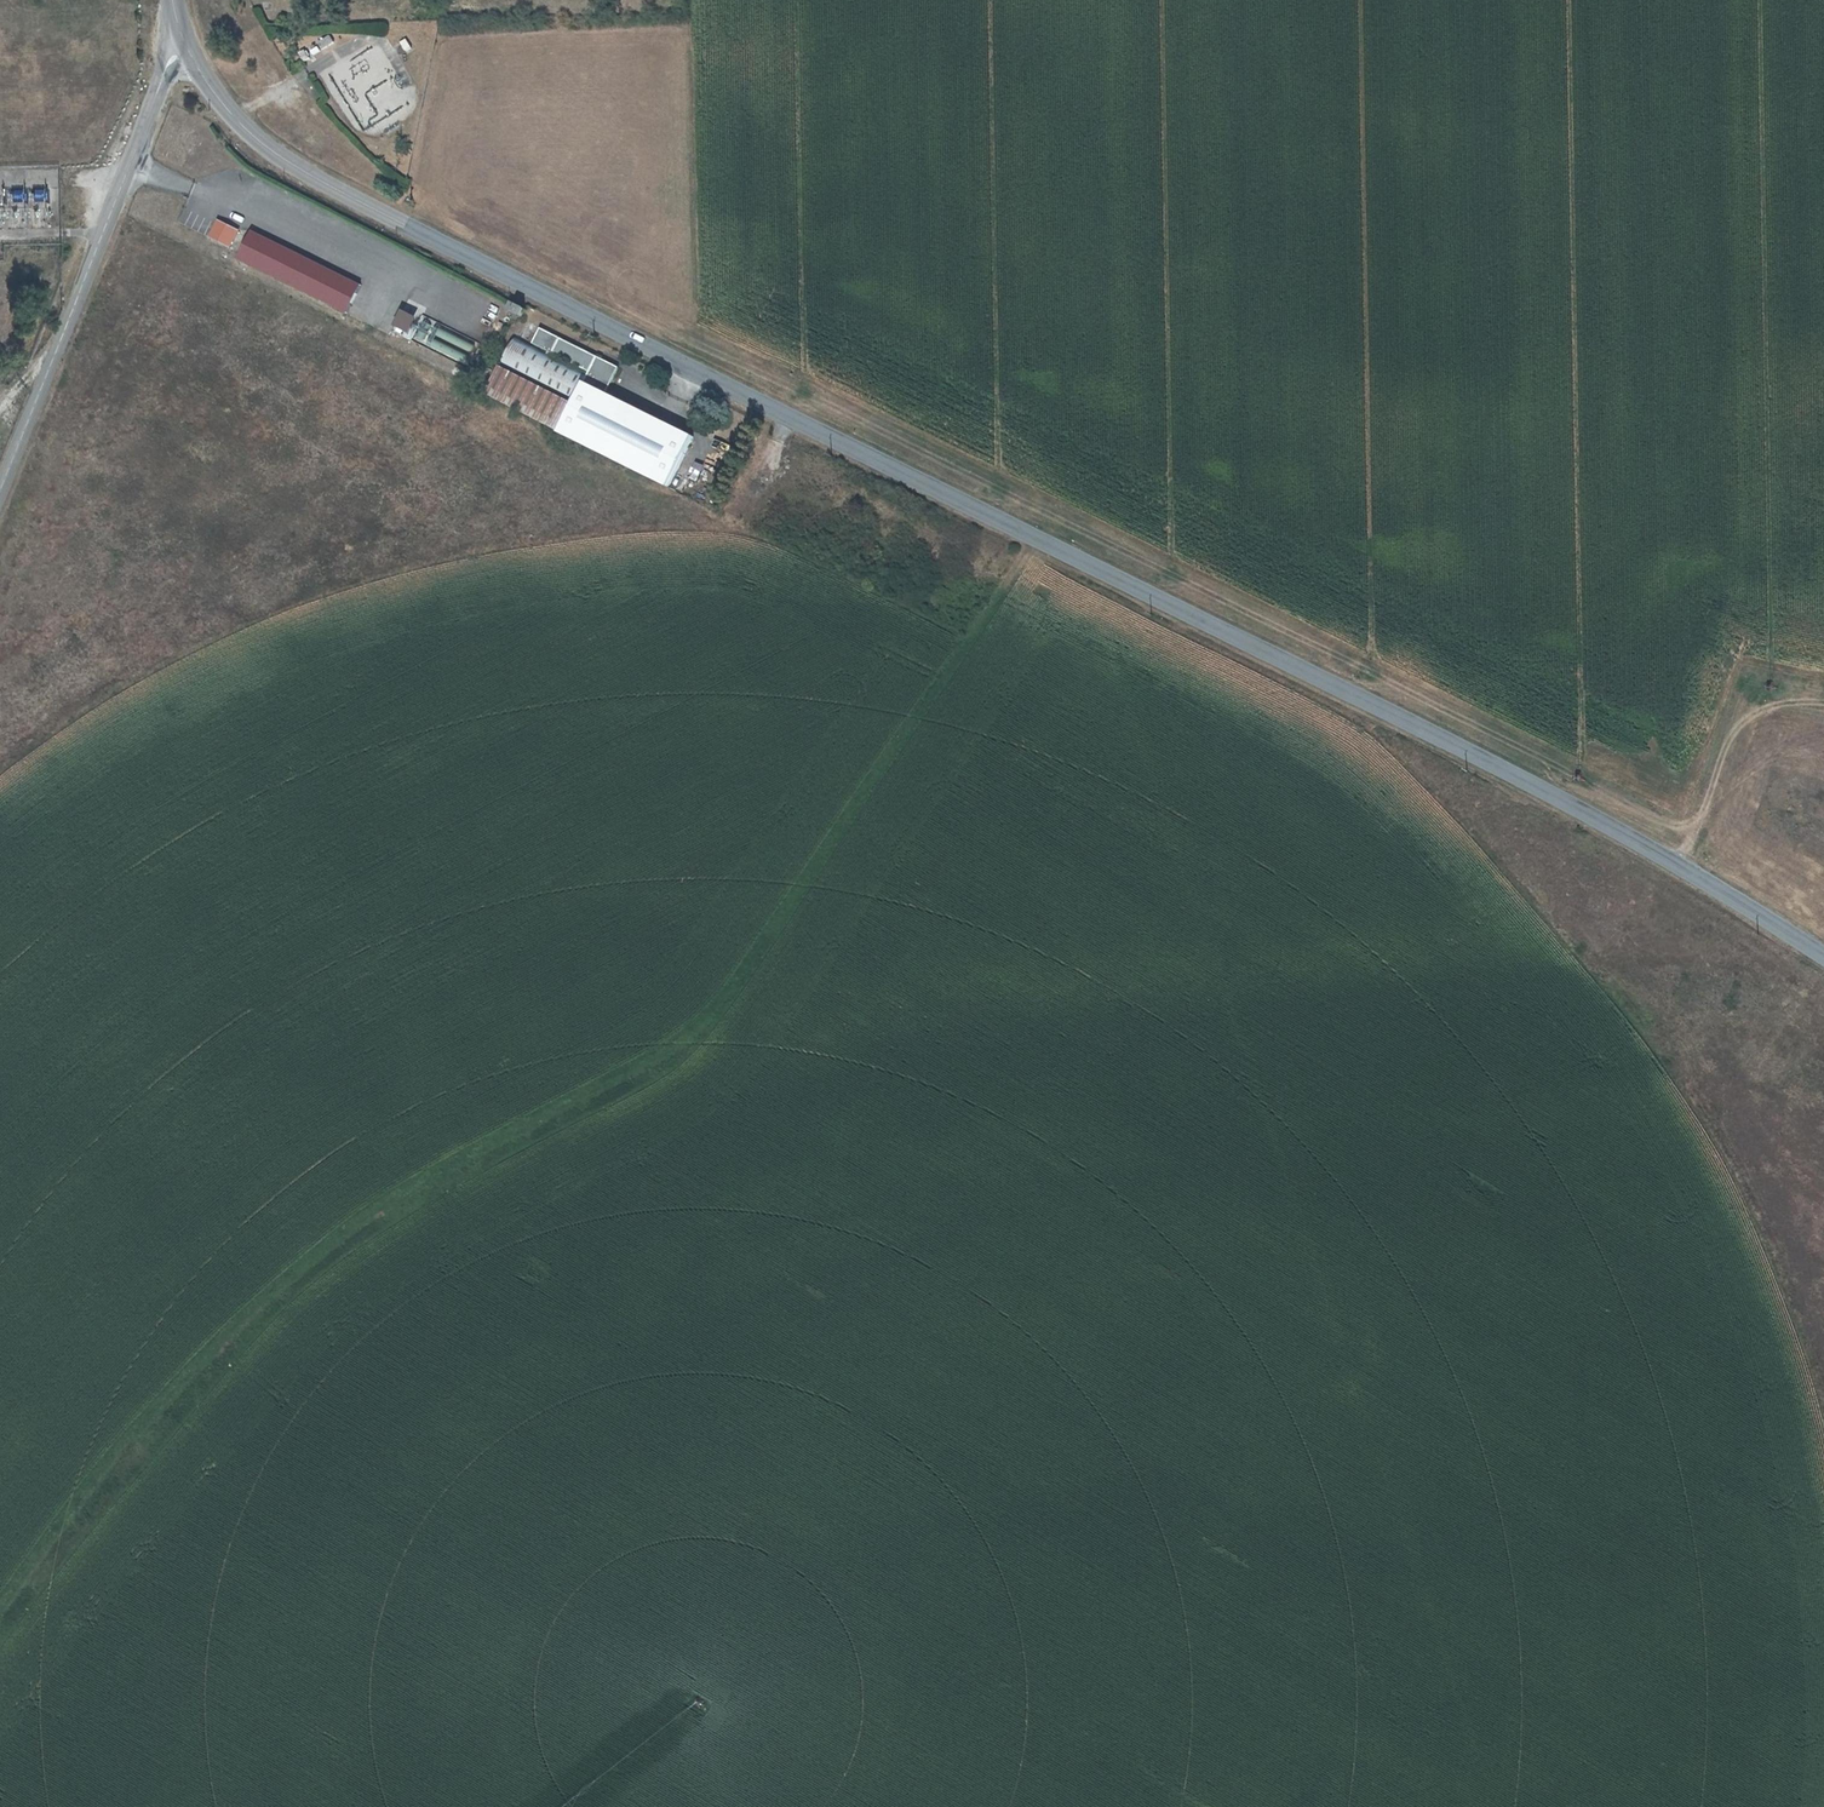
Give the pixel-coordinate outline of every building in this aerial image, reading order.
[(42,201),(44,192),(32,190),(30,198),(42,201)] [(237,232),(220,223),(211,241),(228,249),(237,232)] [(345,313),(360,285),(252,232),(238,261),(345,313)] [(514,313),(515,311),(519,304),(511,300),(506,309),(514,313)] [(526,308),(519,304),(515,311),(514,313),(521,316),(526,308)] [(400,311),(391,328),(408,337),(417,320),(400,311)] [(560,433),(673,489),(700,436),(610,392),(624,366),(541,326),(534,340),(550,348),(548,351),(517,335),(498,372),(490,367),(480,389),(562,429),(560,433)] [(451,351),(449,357),(465,362),(467,356),(451,351)]
